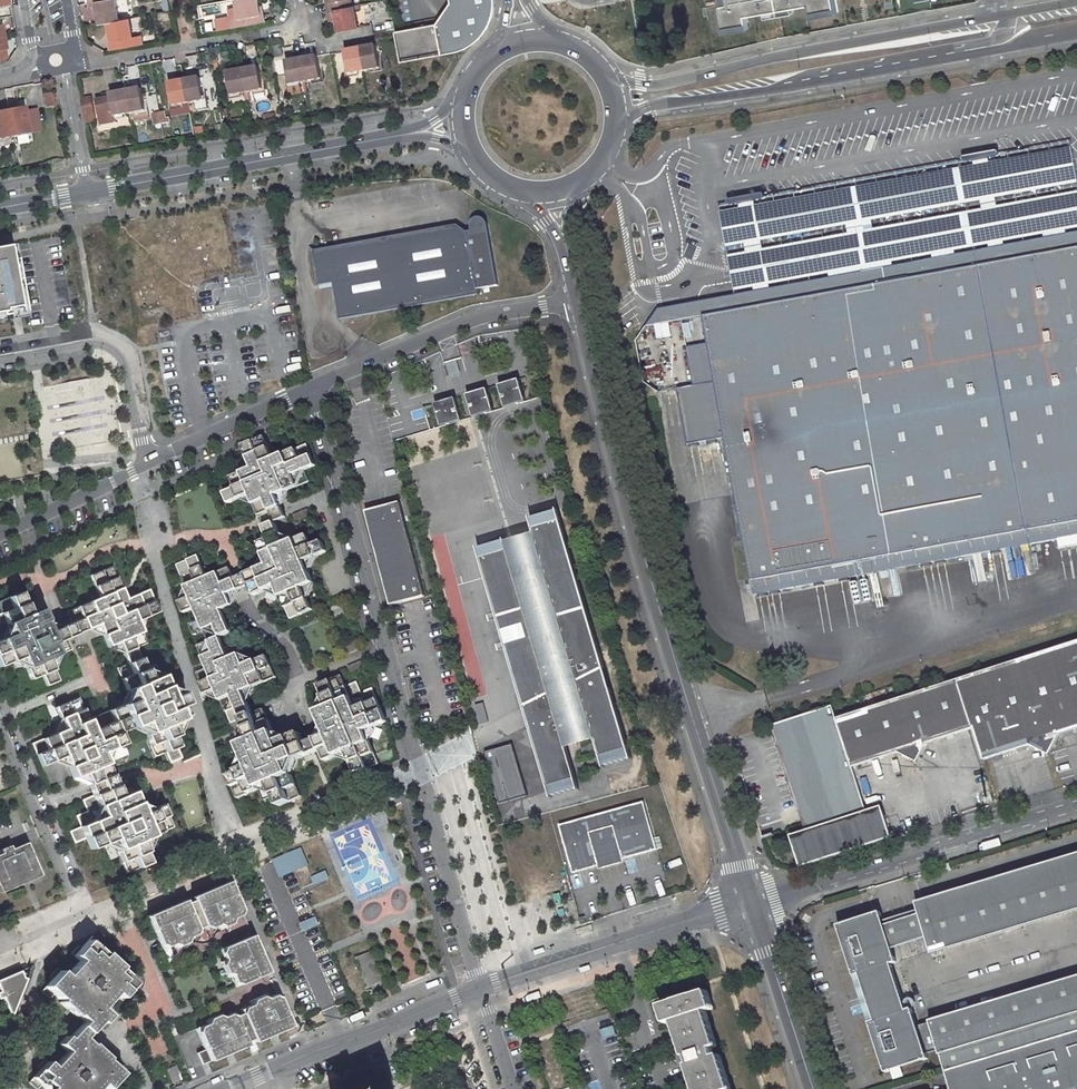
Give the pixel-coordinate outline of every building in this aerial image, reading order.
[(89,8),(96,7),(96,10),(98,21),(107,19),(118,17),(115,0),(88,0),(89,8)] [(228,16),(230,25),(264,19),(262,10),(258,11),(256,0),(234,0),(236,14),(228,16)] [(391,32),(397,62),(452,52),(461,49),(470,43),(475,40),(479,35),(482,31),(485,26),(489,16),(490,6),(490,0),(445,0),(446,3),(432,25),(391,32)] [(723,26),(747,22),(746,13),(809,2),(811,10),(836,5),(835,0),(728,0),(728,1),(720,2),(723,26)] [(350,3),(326,8),(327,15),(333,14),(334,18),(336,28),(356,25),(352,3),(350,3)] [(118,17),(107,19),(111,37),(107,38),(108,47),(142,41),(140,32),(132,33),(129,15),(118,17)] [(604,35),(599,40),(611,51),(616,46),(604,35)] [(375,42),(359,45),(363,68),(380,65),(375,42)] [(359,45),(345,47),(349,71),(363,68),(359,45)] [(317,53),(301,56),(305,79),(321,76),(317,53)] [(301,56),(285,59),(290,82),(305,79),(301,56)] [(174,59),(161,61),(164,78),(176,76),(174,59)] [(259,64),(243,67),(247,90),(263,87),(259,64)] [(243,67),(228,70),(232,93),(247,90),(243,67)] [(200,74),(184,77),(188,101),(204,98),(200,74)] [(184,77),(168,80),(172,103),(188,101),(184,77)] [(118,90),(110,91),(111,96),(104,97),(96,99),(101,122),(115,120),(114,115),(130,112),(125,88),(125,85),(117,87),(118,90)] [(140,85),(125,88),(130,112),(145,109),(140,85)] [(80,86),(69,88),(70,97),(81,95),(80,86)] [(44,105),(54,104),(52,94),(43,96),(44,105)] [(82,97),(86,120),(97,118),(92,95),(82,97)] [(14,106),(8,107),(13,136),(28,133),(23,106),(14,108),(14,106)] [(13,136),(8,107),(0,108),(0,138),(13,136)] [(162,125),(160,112),(154,114),(156,126),(162,125)] [(162,125),(170,123),(170,119),(166,119),(165,112),(160,112),(162,125)] [(472,231),(467,232),(457,225),(314,251),(320,285),(334,283),(334,288),(340,319),(478,294),(478,289),(499,285),(487,223),(487,221),(485,219),(482,217),(478,217),(476,218),(473,220),(471,223),(471,226),(472,231)] [(828,278),(824,284),(826,293),(778,302),(777,300),(769,294),(757,296),(751,305),(751,307),(702,316),(707,343),(686,347),(693,386),(677,389),(687,444),(725,438),(754,595),(851,577),(848,563),(867,559),(873,558),(916,550),(918,564),(946,559),(944,545),(977,539),(980,553),(1076,535),(1076,233),(828,278)] [(31,318),(21,267),(16,268),(13,252),(0,255),(0,323),(31,318)] [(828,278),(658,308),(645,326),(654,325),(661,323),(702,316),(751,307),(751,305),(757,296),(769,294),(777,300),(778,302),(826,293),(824,284),(828,278)] [(334,283),(320,285),(320,291),(334,288),(334,283)] [(661,323),(654,325),(656,338),(663,337),(661,323)] [(455,360),(444,364),(449,376),(459,372),(455,360)] [(522,380),(501,386),(508,409),(528,403),(522,380)] [(490,389),(469,394),(476,417),(496,412),(490,389)] [(458,397),(437,403),(444,426),(464,420),(458,397)] [(404,420),(390,425),(394,439),(428,428),(422,409),(403,415),(404,420)] [(233,605),(228,594),(250,585),(254,596),(266,590),(271,601),(282,597),(291,618),(313,609),(304,587),(315,582),(305,560),(326,552),(322,540),(311,544),(307,533),(285,543),(271,511),(282,506),(277,494),(310,480),(305,469),(314,465),(306,443),(274,457),(265,436),(243,446),(252,466),(229,477),(234,487),(224,492),(228,502),(249,493),(268,538),(257,542),(266,564),(235,578),(230,567),(208,576),(198,555),(176,564),(190,597),(180,601),(184,613),(195,609),(199,619),(188,623),(193,635),(204,630),(209,641),(198,645),(208,668),(197,673),(207,694),(217,690),(231,723),(243,718),(247,728),(235,732),(245,756),(234,760),(239,770),(228,775),(238,797),(259,788),(264,799),(275,794),(280,806),(302,796),(288,763),(321,749),(316,737),(305,742),(301,732),(279,741),(265,708),(254,713),(244,690),(276,676),(267,654),(245,664),(236,642),(224,647),(220,636),(232,631),(222,609),(233,605)] [(400,501),(366,509),(389,604),(424,595),(400,501)] [(559,512),(531,520),(533,529),(561,521),(559,512)] [(508,550),(480,558),(522,708),(539,700),(545,720),(527,728),(544,789),(572,781),(560,738),(589,729),(597,760),(625,752),(561,521),(533,529),(535,534),(544,567),(515,574),(508,550)] [(535,534),(506,542),(508,550),(515,574),(544,567),(535,534)] [(946,559),(980,553),(977,539),(944,545),(946,559)] [(506,542),(478,549),(480,558),(508,550),(506,542)] [(916,550),(873,558),(876,572),(918,564),(916,550)] [(873,558),(867,559),(869,573),(876,572),(873,558)] [(867,559),(848,563),(851,577),(869,573),(867,559)] [(168,697),(154,665),(143,669),(134,647),(144,643),(135,621),(157,612),(148,589),(125,598),(112,567),(90,576),(99,597),(77,607),(81,618),(49,631),(40,610),(29,615),(20,594),(0,602),(0,609),(2,614),(0,615),(0,666),(20,658),(30,681),(42,675),(47,685),(56,681),(48,659),(69,650),(65,638),(98,624),(107,647),(118,643),(127,663),(117,668),(131,701),(98,715),(93,704),(83,709),(78,698),(56,708),(66,729),(32,744),(42,766),(63,757),(73,779),(85,774),(94,795),(82,801),(87,811),(76,816),(81,827),(69,831),(74,843),(86,838),(91,849),(113,840),(127,871),(149,861),(140,840),(171,826),(162,804),(140,814),(127,781),(116,785),(101,752),(124,742),(120,732),(140,723),(155,758),(166,753),(170,764),(183,759),(173,737),(184,732),(178,718),(188,714),(179,692),(168,697)] [(836,719),(851,766),(896,752),(909,758),(914,750),(917,751),(922,754),(928,742),(973,727),(983,759),(1029,745),(1042,751),(1046,743),(1054,747),(1061,734),(1076,729),(1076,642),(836,719)] [(329,705),(317,710),(327,732),(316,737),(321,749),(326,760),(348,751),(357,772),(379,763),(364,730),(387,721),(373,687),(362,691),(357,680),(345,685),(341,675),(320,684),(329,705)] [(770,726),(804,831),(796,833),(799,842),(791,844),(796,860),(804,857),(806,865),(883,841),(880,833),(889,830),(883,815),(875,817),(872,810),(866,812),(851,766),(836,719),(832,706),(770,726)] [(449,720),(441,724),(446,735),(454,731),(449,720)] [(1050,755),(1054,747),(1046,743),(1042,751),(1050,755)] [(917,762),(922,754),(917,751),(914,750),(909,758),(917,762)] [(646,803),(562,826),(575,874),(603,866),(603,864),(624,858),(625,860),(660,850),(646,803)] [(875,817),(883,815),(881,807),(872,810),(875,817)] [(880,833),(883,841),(891,838),(889,830),(880,833)] [(796,833),(788,836),(791,844),(799,842),(796,833)] [(0,854),(0,891),(1,893),(40,875),(26,843),(11,849),(10,845),(0,850),(2,853),(0,854)] [(301,849),(274,860),(281,876),(308,865),(301,849)] [(917,903),(921,918),(927,939),(932,955),(1076,911),(1076,855),(917,903)] [(806,865),(804,857),(796,860),(798,867),(806,865)] [(941,874),(952,871),(950,864),(939,867),(941,874)] [(325,871),(313,877),(315,884),(328,878),(325,871)] [(198,930),(205,927),(206,930),(217,925),(218,929),(234,922),(232,919),(243,914),(229,881),(148,916),(162,949),(173,944),(174,948),(190,941),(188,937),(199,933),(198,930)] [(327,910),(314,916),(317,923),(330,917),(327,910)] [(887,1073),(930,1059),(928,1054),(919,1026),(913,1008),(908,1010),(893,964),(898,962),(894,949),(887,929),(882,912),(839,926),(855,976),(861,974),(880,1031),(874,1033),(887,1073)] [(921,918),(887,929),(894,949),(927,939),(921,918)] [(36,1088),(37,1088),(40,1085),(45,1088),(97,1088),(101,1084),(107,1088),(112,1088),(117,1083),(114,1081),(126,1069),(117,1062),(113,1066),(106,1059),(108,1058),(99,1050),(95,1055),(88,1048),(90,1045),(83,1038),(99,1022),(101,1024),(108,1016),(100,1008),(114,993),(122,1001),(129,993),(127,991),(138,978),(131,971),(126,976),(119,969),(120,968),(104,953),(103,955),(96,948),(100,943),(92,935),(80,948),(78,946),(71,954),(79,961),(65,976),(57,969),(50,977),(52,979),(41,991),(49,998),(53,994),(61,1001),(59,1002),(75,1016),(76,1015),(83,1021),(68,1038),(65,1036),(58,1044),(67,1052),(53,1067),(44,1059),(37,1067),(39,1069),(28,1082),(36,1088)] [(235,987),(268,972),(252,935),(220,949),(224,960),(220,962),(227,977),(231,976),(235,987)] [(373,951),(357,958),(369,987),(386,980),(373,951)] [(2,998),(11,1017),(31,966),(0,980),(0,998),(2,998)] [(946,1071),(1076,1031),(1076,977),(931,1021),(931,1022),(940,1050),(946,1071)] [(705,1012),(713,1009),(707,991),(659,1007),(666,1025),(673,1023),(695,1088),(731,1088),(720,1056),(713,1058),(710,1049),(717,1047),(705,1012)] [(233,1013),(223,1017),(221,1014),(205,1020),(207,1024),(196,1028),(210,1061),(291,1026),(277,994),(267,998),(265,995),(249,1001),(251,1005),(240,1010),(242,1013),(235,1016),(233,1013)] [(931,1022),(919,1026),(928,1054),(940,1050),(931,1022)] [(612,1025),(598,1029),(601,1038),(614,1033),(612,1025)] [(946,1071),(945,1071),(950,1088),(1076,1088),(1076,1031),(946,1071)] [(153,1037),(156,1053),(165,1052),(162,1036),(153,1037)] [(184,1057),(174,1062),(176,1066),(167,1070),(172,1083),(181,1079),(182,1081),(192,1077),(184,1057)]
